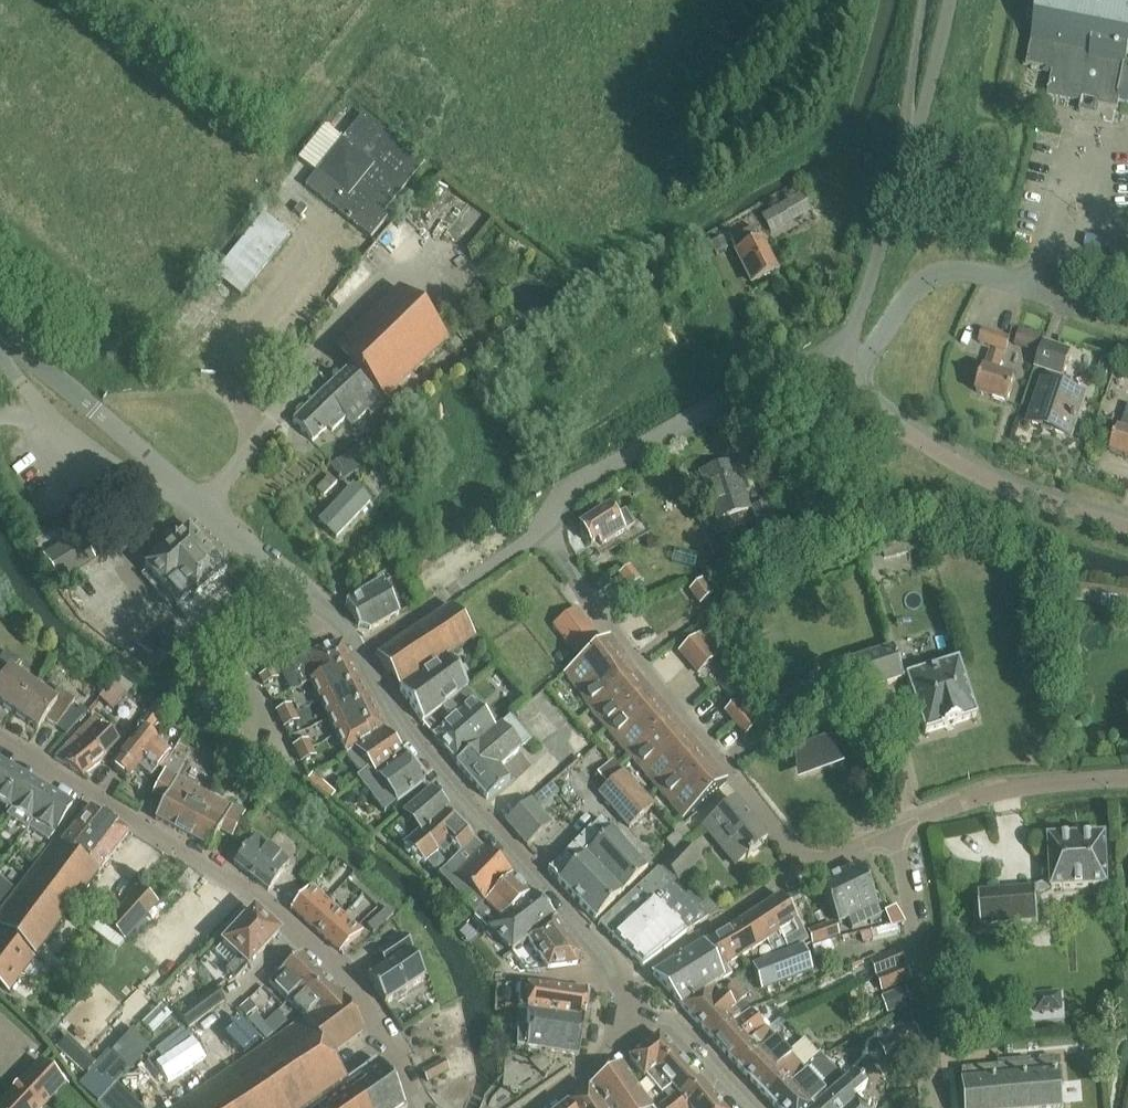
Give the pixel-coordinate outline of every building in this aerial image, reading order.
[(1026,68),(1045,71),(1045,75),(1051,76),(1047,97),(1082,104),(1084,100),(1095,102),(1098,108),(1118,112),(1120,103),(1127,104),(1127,0),(1039,0),(1026,68)] [(304,187),(368,239),(385,217),(382,215),(422,165),(361,116),(304,187)] [(809,212),(802,198),(763,219),(770,233),(809,212)] [(240,295),(289,234),(263,213),(214,274),(240,295)] [(731,242),(737,254),(752,285),(776,274),(759,240),(758,241),(753,230),(731,242)] [(721,241),(711,247),(716,256),(726,251),(721,241)] [(350,367),(294,420),(313,441),(330,426),(335,431),(341,425),(348,419),(352,424),(355,427),(364,418),(366,420),(435,356),(450,341),(400,288),(335,350),(350,367)] [(1005,355),(1010,340),(983,330),(978,346),(1005,355)] [(1021,331),(1015,347),(1037,355),(1043,339),(1021,331)] [(1070,437),(1085,396),(1060,387),(1073,353),(1046,343),(1037,369),(1049,374),(1031,423),(1070,437)] [(1007,403),(1015,381),(998,375),(1004,358),(990,353),(977,393),(1007,403)] [(1119,429),(1111,452),(1127,457),(1127,411),(1122,430),(1119,429)] [(361,445),(330,465),(341,483),(372,463),(361,445)] [(716,523),(746,513),(730,465),(700,475),(716,523)] [(336,484),(330,478),(317,492),(323,498),(336,484)] [(319,523),(336,540),(370,505),(352,487),(319,523)] [(151,516),(158,510),(153,503),(145,508),(151,516)] [(759,537),(773,532),(764,507),(751,511),(759,537)] [(581,526),(595,553),(599,561),(622,547),(625,551),(652,536),(636,510),(623,517),(615,521),(608,511),(581,526)] [(193,601),(225,572),(188,530),(144,569),(179,609),(191,599),(193,601)] [(80,534),(43,556),(58,582),(95,561),(80,534)] [(628,568),(618,576),(628,591),(639,583),(628,568)] [(343,606),(357,631),(369,633),(398,616),(420,604),(402,573),(381,585),(343,606)] [(698,576),(684,587),(696,602),(709,592),(698,576)] [(376,659),(385,672),(422,726),(457,699),(467,691),(447,660),(472,643),(450,610),(376,659)] [(552,629),(561,640),(582,623),(574,612),(552,629)] [(568,649),(590,633),(582,623),(561,640),(568,649)] [(590,633),(568,649),(576,661),(598,644),(590,633)] [(701,636),(679,654),(688,665),(710,647),(701,636)] [(299,691),(310,686),(353,667),(342,643),(288,667),(299,691)] [(575,696),(586,715),(629,678),(629,677),(619,661),(604,643),(560,678),(575,696)] [(710,647),(688,665),(697,676),(719,658),(710,647)] [(922,736),(973,719),(955,664),(912,678),(910,672),(899,676),(891,651),(839,668),(849,699),(905,681),(922,736)] [(13,718),(32,692),(14,679),(20,669),(4,658),(0,663),(0,709),(13,718)] [(353,667),(310,686),(318,703),(360,684),(353,667)] [(259,679),(263,688),(278,680),(274,672),(259,679)] [(629,678),(586,715),(602,733),(645,696),(629,678)] [(360,684),(318,703),(326,721),(368,702),(360,684)] [(112,711),(125,696),(112,685),(99,699),(112,711)] [(32,692),(13,718),(36,735),(44,725),(55,733),(73,707),(57,695),(50,704),(32,692)] [(84,717),(97,702),(90,695),(79,707),(79,708),(77,711),(84,717)] [(645,696),(602,733),(627,762),(670,725),(645,696)] [(481,719),(471,707),(466,710),(457,699),(422,726),(456,765),(494,733),(481,719)] [(368,702),(326,721),(333,738),(376,719),(368,702)] [(276,714),(279,720),(294,714),(291,706),(276,714)] [(739,707),(731,713),(738,722),(746,715),(739,707)] [(151,734),(162,719),(151,711),(140,726),(151,734)] [(284,730),(285,729),(299,723),(294,714),(279,720),(284,730)] [(746,715),(738,722),(745,731),(753,724),(746,715)] [(96,722),(60,758),(88,776),(129,742),(105,725),(109,722),(102,716),(96,722)] [(343,760),(345,758),(384,737),(376,719),(333,738),(343,760)] [(494,733),(456,765),(455,767),(486,802),(508,783),(498,772),(530,744),(509,720),(494,733)] [(670,725),(627,762),(655,793),(698,756),(670,725)] [(143,733),(113,770),(128,782),(139,770),(152,781),(171,758),(158,747),(159,746),(143,733)] [(356,780),(358,783),(369,774),(368,772),(379,764),(386,771),(403,759),(384,737),(345,758),(359,777),(356,780)] [(825,738),(786,754),(797,783),(837,767),(825,738)] [(308,741),(294,748),(293,749),(296,755),(311,748),(308,741)] [(301,765),(302,765),(316,758),(311,748),(296,755),(301,765)] [(698,756),(655,793),(681,824),(724,786),(698,756)] [(384,815),(396,806),(423,784),(403,759),(386,771),(379,764),(368,772),(369,774),(358,783),(384,815)] [(628,831),(651,810),(611,764),(598,775),(608,787),(597,796),(628,831)] [(8,770),(0,766),(0,784),(8,770)] [(11,813),(29,783),(8,770),(0,784),(0,807),(11,813)] [(155,822),(182,837),(202,799),(203,796),(165,776),(153,798),(164,804),(155,822)] [(313,776),(306,783),(329,803),(335,796),(313,776)] [(29,783),(11,813),(31,825),(28,829),(29,830),(50,795),(29,783)] [(552,785),(534,800),(541,808),(559,793),(552,785)] [(50,795),(29,830),(50,842),(53,838),(71,807),(50,795)] [(405,817),(420,833),(444,810),(430,795),(405,817)] [(202,799),(182,837),(209,851),(219,833),(231,840),(243,817),(203,796),(202,799)] [(750,855),(765,843),(733,804),(702,830),(733,867),(745,859),(747,861),(751,857),(750,855)] [(526,849),(550,828),(529,805),(505,825),(526,849)] [(10,996),(35,962),(128,837),(90,810),(60,850),(54,845),(0,918),(0,988),(10,996)] [(403,847),(405,849),(426,867),(439,853),(443,857),(452,848),(460,856),(473,844),(473,843),(473,841),(444,810),(420,833),(403,847)] [(647,871),(611,834),(601,823),(590,833),(548,873),(595,922),(647,871)] [(680,825),(672,832),(674,834),(682,843),(684,846),(692,839),(680,825)] [(674,834),(664,843),(672,852),(682,843),(674,834)] [(255,839),(234,868),(268,893),(289,865),(255,839)] [(1034,887),(1034,893),(977,897),(980,929),(1037,925),(1035,898),(1051,890),(1051,892),(1107,889),(1104,839),(1049,842),(1051,880),(1034,887)] [(438,879),(473,918),(481,911),(512,879),(484,850),(483,852),(473,844),(460,856),(438,879)] [(675,853),(662,867),(679,883),(700,862),(682,846),(675,853)] [(317,859),(299,877),(310,887),(327,869),(317,859)] [(852,931),(881,917),(877,909),(877,908),(858,869),(858,868),(842,876),(819,887),(838,927),(846,923),(852,931)] [(684,900),(672,887),(658,872),(600,927),(599,927),(600,928),(610,938),(612,936),(614,939),(612,940),(630,956),(630,953),(637,953),(637,958),(631,958),(642,969),(685,936),(706,922),(720,914),(708,902),(703,906),(690,894),(684,900)] [(13,889),(0,879),(0,906),(13,889)] [(512,879),(481,911),(485,915),(488,912),(499,921),(530,896),(531,896),(512,879)] [(291,912),(308,927),(327,904),(310,890),(291,912)] [(125,944),(157,907),(139,891),(107,929),(125,944)] [(528,942),(556,922),(553,919),(530,896),(499,921),(488,930),(512,954),(528,942)] [(778,938),(789,955),(809,943),(798,926),(779,899),(762,910),(779,938),(778,938)] [(327,904),(308,927),(324,941),(343,918),(327,904)] [(387,909),(366,926),(373,934),(394,916),(387,909)] [(749,918),(766,946),(767,945),(776,960),(789,955),(778,938),(779,938),(762,910),(749,918)] [(904,924),(896,910),(886,915),(889,928),(896,926),(904,924)] [(255,962),(278,937),(253,915),(214,957),(229,970),(224,976),(234,985),(247,970),(250,972),(258,964),(255,962)] [(343,918),(324,941),(339,954),(362,935),(343,918)] [(749,918),(702,947),(719,973),(727,968),(728,968),(766,946),(749,918)] [(528,942),(548,972),(577,967),(580,958),(556,922),(528,942)] [(834,923),(807,932),(812,947),(839,938),(834,923)] [(899,936),(896,926),(889,928),(860,935),(863,945),(899,936)] [(385,1006),(386,1006),(386,1005),(424,981),(408,956),(413,953),(404,939),(378,956),(386,968),(369,979),(368,980),(385,1006)] [(654,976),(682,1008),(713,988),(725,982),(732,977),(728,968),(727,968),(719,973),(702,947),(654,976)] [(762,992),(810,973),(802,951),(753,969),(762,992)] [(870,964),(875,978),(904,965),(900,953),(870,964)] [(268,985),(287,1006),(298,996),(295,992),(316,973),(301,959),(268,985)] [(881,993),(910,982),(904,965),(875,978),(881,993)] [(298,996),(287,1006),(304,1023),(307,1026),(342,1002),(339,994),(316,973),(295,992),(298,996)] [(682,1008),(710,1038),(749,1012),(741,1003),(746,998),(734,986),(722,997),(713,988),(682,1008)] [(910,1005),(917,1003),(915,987),(905,990),(904,989),(880,998),(886,1015),(911,1007),(910,1005)] [(520,988),(519,1014),(584,1023),(588,993),(527,988),(520,988)] [(216,989),(179,1017),(189,1030),(226,1002),(216,989)] [(348,1085),(347,1084),(330,1059),(365,1035),(342,1002),(307,1026),(304,1023),(183,1107),(315,1107),(348,1085)] [(710,1038),(738,1068),(755,1053),(748,1045),(765,1031),(750,1013),(749,1012),(710,1038)] [(519,1014),(517,1049),(579,1058),(584,1023),(519,1014)] [(255,1016),(248,1022),(257,1033),(264,1026),(255,1016)] [(755,1053),(738,1068),(768,1100),(802,1072),(771,1037),(784,1025),(781,1020),(765,1031),(748,1045),(755,1053)] [(264,1026),(257,1033),(266,1042),(273,1036),(264,1026)] [(912,1026),(879,1047),(885,1058),(919,1039),(912,1026)] [(674,1098),(675,1097),(681,1104),(701,1089),(658,1038),(629,1062),(644,1081),(645,1080),(661,1099),(670,1092),(674,1098)] [(885,1058),(873,1066),(883,1077),(919,1057),(911,1045),(919,1040),(919,1039),(885,1058)] [(99,1103),(129,1072),(143,1058),(127,1042),(82,1088),(99,1103)] [(768,1100),(775,1107),(819,1107),(845,1083),(819,1055),(802,1072),(768,1100)] [(1053,1060),(1037,1062),(1036,1066),(1029,1067),(1028,1062),(995,1065),(996,1070),(960,1073),(963,1107),(1058,1107),(1053,1060)] [(443,1062),(422,1073),(427,1084),(448,1072),(443,1062)] [(315,1107),(405,1107),(379,1064),(375,1063),(347,1084),(348,1085),(315,1107)] [(38,1067),(18,1089),(17,1089),(0,1107),(44,1107),(62,1089),(38,1067)] [(606,1079),(627,1107),(649,1107),(621,1069),(606,1079)] [(819,1107),(856,1107),(852,1103),(864,1091),(851,1078),(845,1083),(819,1107)] [(606,1079),(591,1090),(603,1107),(627,1107),(606,1079)] [(660,1107),(716,1107),(701,1089),(681,1104),(675,1097),(674,1098),(660,1107)] [(590,1093),(568,1107),(601,1107),(590,1093)]
